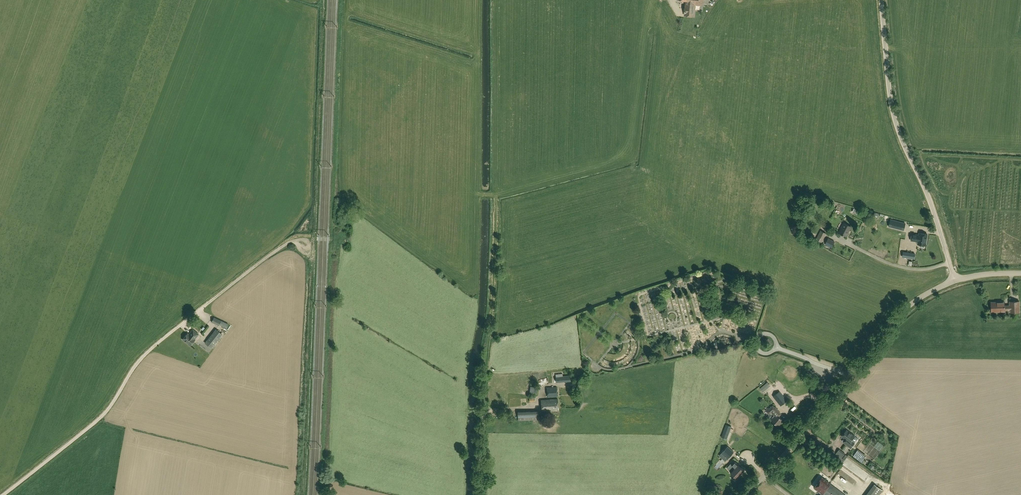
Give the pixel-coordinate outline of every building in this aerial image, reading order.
[(704,0),(683,0),(686,0),(686,5),(685,5),(684,14),(685,14),(685,15),(694,16),(696,4),(703,5),(704,0)] [(905,223),(891,220),(889,226),(903,230),(905,223)] [(844,223),(839,232),(846,236),(851,227),(844,223)] [(827,233),(821,230),(816,239),(822,242),(827,233)] [(926,246),(928,234),(919,232),(919,234),(912,233),(911,241),(918,242),(917,244),(926,246)] [(835,242),(828,238),(825,244),(832,247),(835,242)] [(1020,301),(1009,301),(1009,305),(1005,305),(1005,301),(991,302),(991,312),(1005,312),(1005,310),(1009,310),(1009,313),(1020,312),(1020,301)] [(219,326),(219,324),(223,326),(222,327),(226,329),(229,324),(214,317),(212,322),(219,326)] [(216,329),(205,343),(211,347),(212,344),(214,345),(222,334),(216,329)] [(193,330),(190,333),(189,335),(188,334),(183,340),(190,346),(195,340),(195,339),(198,334),(193,330)] [(547,396),(547,397),(557,396),(557,387),(547,387),(547,396)] [(773,396),(781,406),(787,400),(779,391),(773,396)] [(763,397),(758,400),(762,405),(766,402),(763,397)] [(542,411),(558,410),(558,399),(541,400),(542,411)] [(772,413),(774,415),(771,420),(778,426),(783,420),(778,416),(780,413),(776,408),(775,409),(773,406),(769,409),(768,408),(765,410),(769,415),(772,413)] [(538,411),(518,412),(518,420),(538,420),(538,411)] [(847,430),(842,436),(846,439),(844,442),(851,448),(855,442),(852,440),(855,436),(847,430)] [(734,452),(727,447),(722,453),(728,458),(734,452)] [(845,453),(839,449),(835,455),(838,457),(836,460),(840,463),(843,459),(842,458),(845,453)] [(866,456),(858,450),(854,456),(862,461),(866,456)] [(744,471),(744,470),(735,462),(732,466),(730,465),(727,468),(730,471),(730,472),(737,478),(742,473),(742,474),(743,474),(744,473),(744,472),(744,471)] [(814,487),(823,494),(845,494),(822,477),(814,487)] [(866,494),(879,494),(883,490),(875,484),(866,494)]
